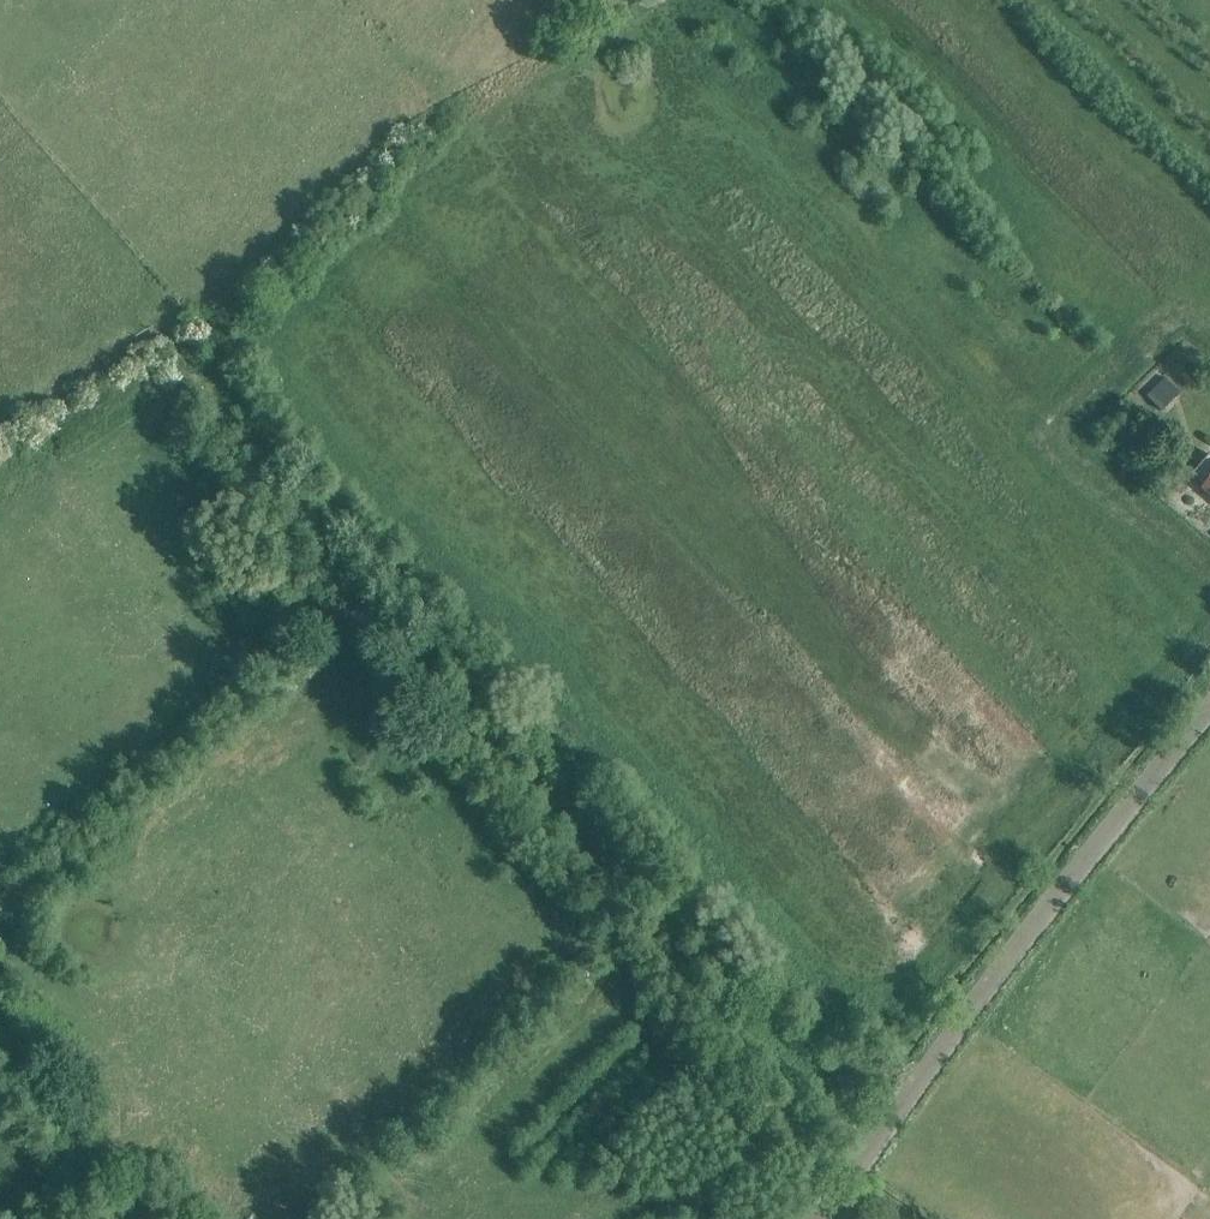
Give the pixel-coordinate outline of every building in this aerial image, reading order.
[(1209,453),(1192,473),(1205,483),(1201,488),(1209,496),(1209,453)]
